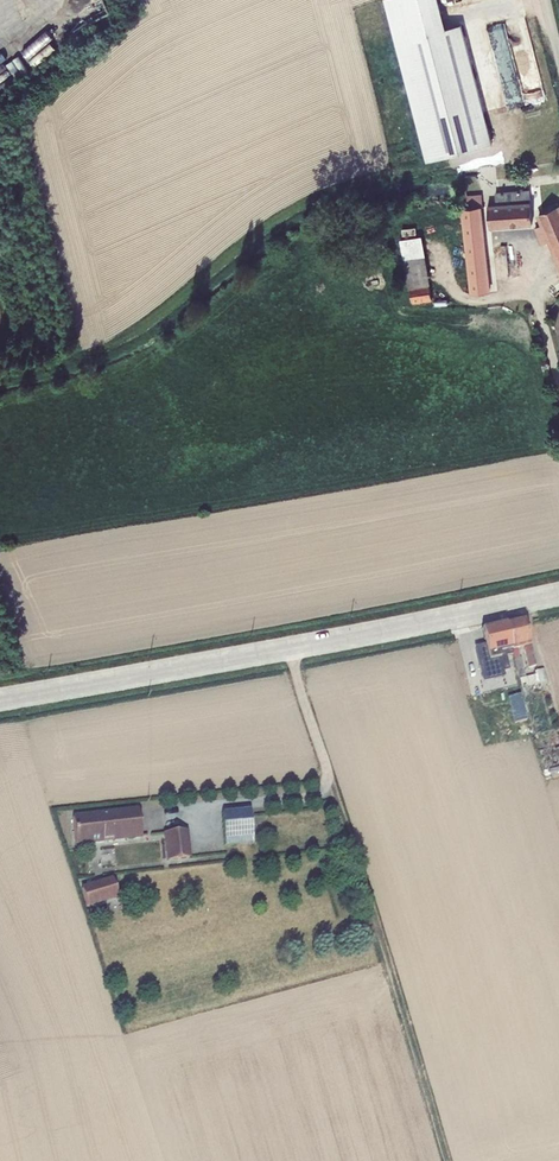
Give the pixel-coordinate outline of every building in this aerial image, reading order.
[(426,161),(492,144),(461,24),(446,28),(439,0),(384,0),(426,161)] [(39,63),(44,58),(39,54),(57,34),(48,27),(26,51),(39,63)] [(489,228),(532,224),(529,190),(495,193),(496,204),(487,204),(489,228)] [(460,208),(470,293),(491,291),(481,205),(483,205),(482,194),(467,195),(468,207),(460,208)] [(537,216),(540,225),(534,228),(541,244),(547,241),(558,269),(558,207),(537,216)] [(422,235),(400,239),(408,288),(409,287),(412,304),(432,300),(429,284),(430,284),(422,235)] [(504,623),(512,655),(516,670),(517,670),(523,697),(530,695),(529,687),(532,686),(533,689),(540,687),(539,686),(547,684),(543,669),(536,670),(537,674),(525,677),(521,658),(519,658),(518,649),(522,648),(528,668),(535,666),(523,618),(504,623)] [(504,623),(481,628),(484,641),(486,640),(488,646),(474,649),(481,678),(503,672),(509,671),(506,657),(512,655),(504,623)] [(503,672),(481,678),(483,683),(504,677),(503,672)] [(520,694),(507,697),(514,723),(526,720),(520,694)] [(549,770),(551,776),(558,774),(558,767),(549,770)] [(222,812),(225,846),(253,843),(250,809),(222,812)] [(138,810),(72,818),(75,846),(141,838),(138,810)] [(187,830),(162,833),(166,861),(190,858),(187,830)] [(112,877),(80,887),(87,908),(118,898),(112,877)]
